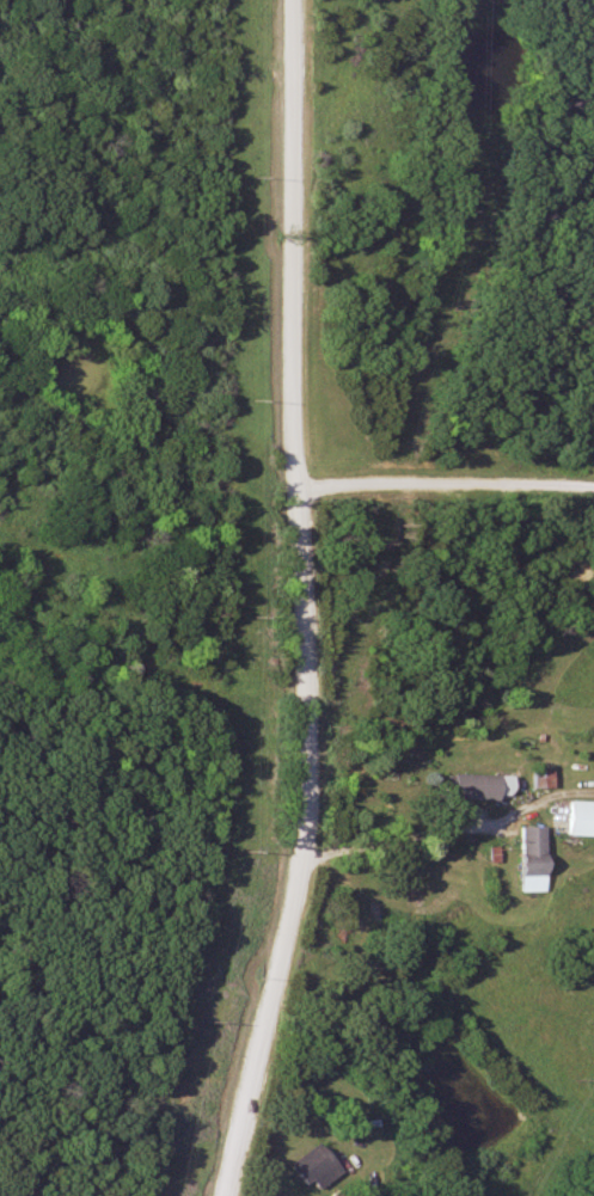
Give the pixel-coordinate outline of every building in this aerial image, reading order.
[(527,769),(527,788),(545,788),(546,769),(527,769)] [(490,800),(490,774),(439,774),(439,799),(490,800)] [(559,802),(558,836),(593,837),(593,803),(559,802)] [(539,826),(512,826),(512,891),(539,891),(539,826)] [(286,1169),(311,1194),(336,1171),(311,1145),(286,1169)]
